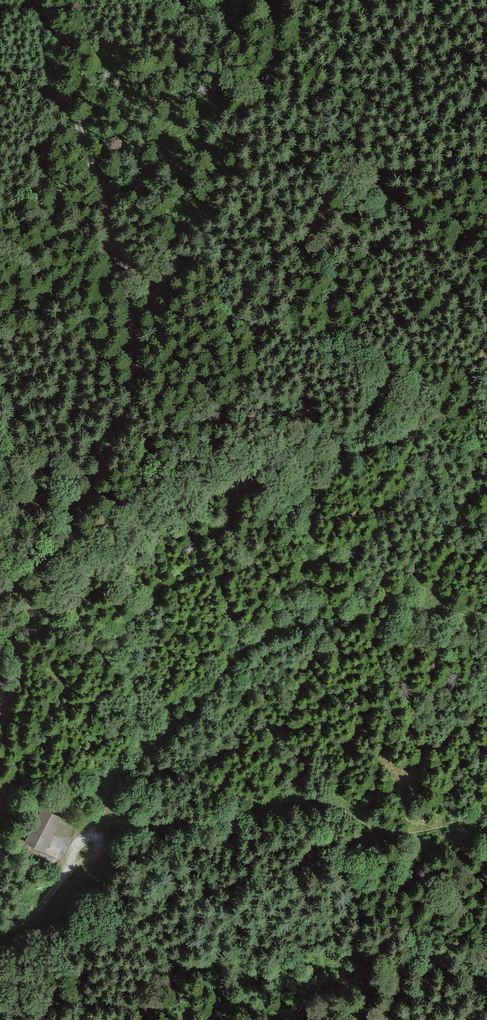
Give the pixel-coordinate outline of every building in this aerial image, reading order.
[(48,845),(62,817),(44,807),(25,841),(44,851),(48,845)]
